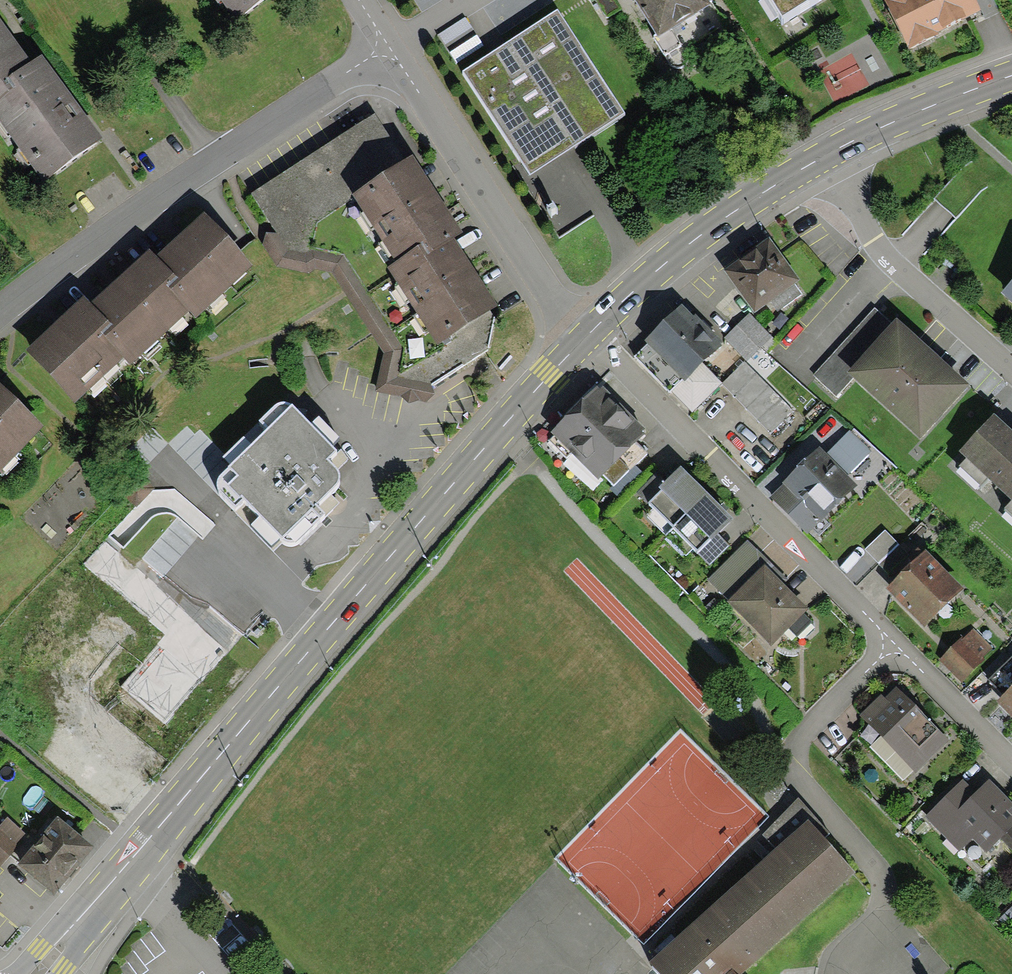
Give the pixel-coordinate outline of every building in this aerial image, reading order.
[(235,21),(264,0),(221,0),(235,21)] [(607,18),(622,9),(616,0),(596,0),(607,18)] [(709,0),(636,0),(659,36),(711,3),(709,0)] [(783,16),(810,0),(773,0),(783,16)] [(909,49),(939,34),(938,32),(982,10),(977,0),(884,0),(909,49)] [(558,12),(464,73),(531,175),(625,115),(558,12)] [(31,61),(0,17),(0,99),(12,90),(5,80),(31,61)] [(42,54),(31,61),(5,80),(12,90),(0,99),(0,121),(42,179),(101,136),(42,54)] [(376,114),(251,193),(284,244),(354,199),(351,195),(405,160),(376,114)] [(354,199),(395,262),(422,244),(428,253),(454,237),(462,231),(413,155),(405,160),(351,195),(354,199)] [(204,211),(156,254),(176,276),(165,286),(189,312),(195,318),(253,266),(204,211)] [(499,305),(454,237),(428,253),(422,244),(395,262),(386,268),(437,345),(499,305)] [(769,237),(724,270),(754,312),(800,280),(769,237)] [(156,254),(149,248),(90,303),(110,323),(100,333),(123,357),(131,366),(189,312),(165,286),(176,276),(156,254)] [(1000,292),(1011,302),(1011,278),(1000,292)] [(90,303),(84,296),(26,351),(75,403),(123,357),(100,333),(110,323),(90,303)] [(694,316),(682,304),(644,340),(647,344),(682,379),(683,381),(702,362),(723,342),(696,314),(694,316)] [(892,322),(875,306),(813,375),(838,397),(853,379),(846,373),(892,322)] [(723,338),(747,361),(761,347),(767,352),(777,342),(748,313),(723,338)] [(853,379),(920,440),(970,385),(897,318),(892,322),(846,373),(853,379)] [(671,390),(682,379),(647,344),(634,357),(669,392),(671,390)] [(692,411),(722,383),(702,362),(683,381),(682,379),(671,390),(692,411)] [(793,410),(744,362),(722,383),(771,433),(793,410)] [(0,384),(0,472),(44,425),(0,384)] [(600,389),(596,385),(551,428),(553,430),(551,432),(597,480),(603,475),(613,486),(647,454),(636,442),(645,434),(642,431),(645,429),(603,386),(600,389)] [(218,476),(217,479),(217,482),(217,485),(217,489),(218,492),(221,498),(273,551),(284,541),(288,544),(292,544),(295,544),(325,513),(317,505),(336,486),(340,476),(336,468),(330,461),(339,451),(293,403),(290,405),(289,403),(286,402),(283,402),(280,402),(277,404),(259,420),(267,428),(218,476)] [(994,413),(959,451),(966,458),(987,478),(1011,500),(1011,431),(994,413)] [(871,452),(850,430),(827,452),(848,474),(871,452)] [(857,485),(819,446),(782,482),(784,484),(771,497),(807,534),(857,485)] [(981,485),(987,478),(966,458),(959,465),(981,485)] [(648,503),(673,528),(708,493),(680,465),(668,477),(658,487),(661,490),(648,503)] [(658,487),(668,477),(660,469),(637,493),(648,503),(661,490),(658,487)] [(717,533),(733,517),(708,493),(673,528),(697,552),(710,539),(711,539),(717,533)] [(899,544),(885,530),(865,550),(879,564),(899,544)] [(729,545),(717,533),(711,539),(710,539),(697,552),(710,565),(729,545)] [(769,560),(747,539),(707,579),(729,600),(764,565),(769,560)] [(910,555),(899,544),(879,564),(889,575),(910,555)] [(925,549),(886,588),(924,627),(964,588),(925,549)] [(788,579),(769,560),(764,565),(783,583),(788,579)] [(199,670),(155,637),(165,625),(164,612),(109,565),(61,624),(61,636),(85,650),(51,687),(132,759),(199,670)] [(783,583),(764,565),(729,600),(772,646),(808,610),(783,583)] [(972,627),(938,660),(961,684),(995,650),(972,627)] [(1011,687),(1011,656),(989,679),(1004,694),(1011,687)] [(949,740),(896,686),(885,697),(881,694),(859,715),(880,737),(913,770),(916,773),(949,740)] [(1004,694),(996,702),(1011,717),(1011,687),(1004,694)] [(903,780),(913,770),(880,737),(870,747),(903,780)] [(989,779),(976,792),(964,779),(925,817),(959,852),(973,839),(986,852),(1001,838),(1011,850),(1011,803),(989,779)] [(57,815),(17,864),(54,895),(94,846),(57,815)] [(28,836),(7,817),(0,825),(0,867),(28,836)] [(857,872),(808,819),(649,962),(660,973),(744,973),(857,872)]
